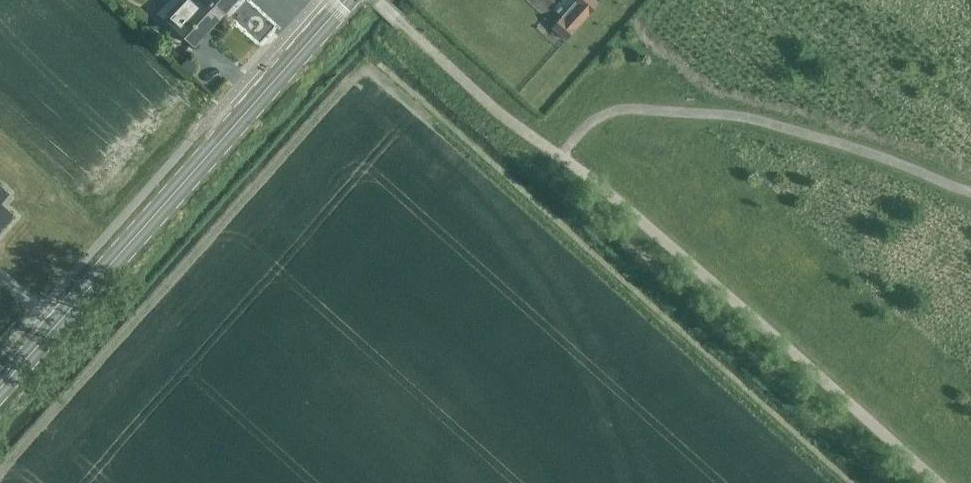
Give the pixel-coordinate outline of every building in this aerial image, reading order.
[(160,13),(179,30),(194,43),(203,34),(205,36),(224,15),(208,0),(172,0),(160,13)] [(224,15),(238,0),(208,0),(224,15)] [(582,5),(591,13),(604,0),(587,0),(582,5)] [(0,185),(0,203),(9,193),(0,185)] [(12,214),(0,203),(0,229),(12,214)]
